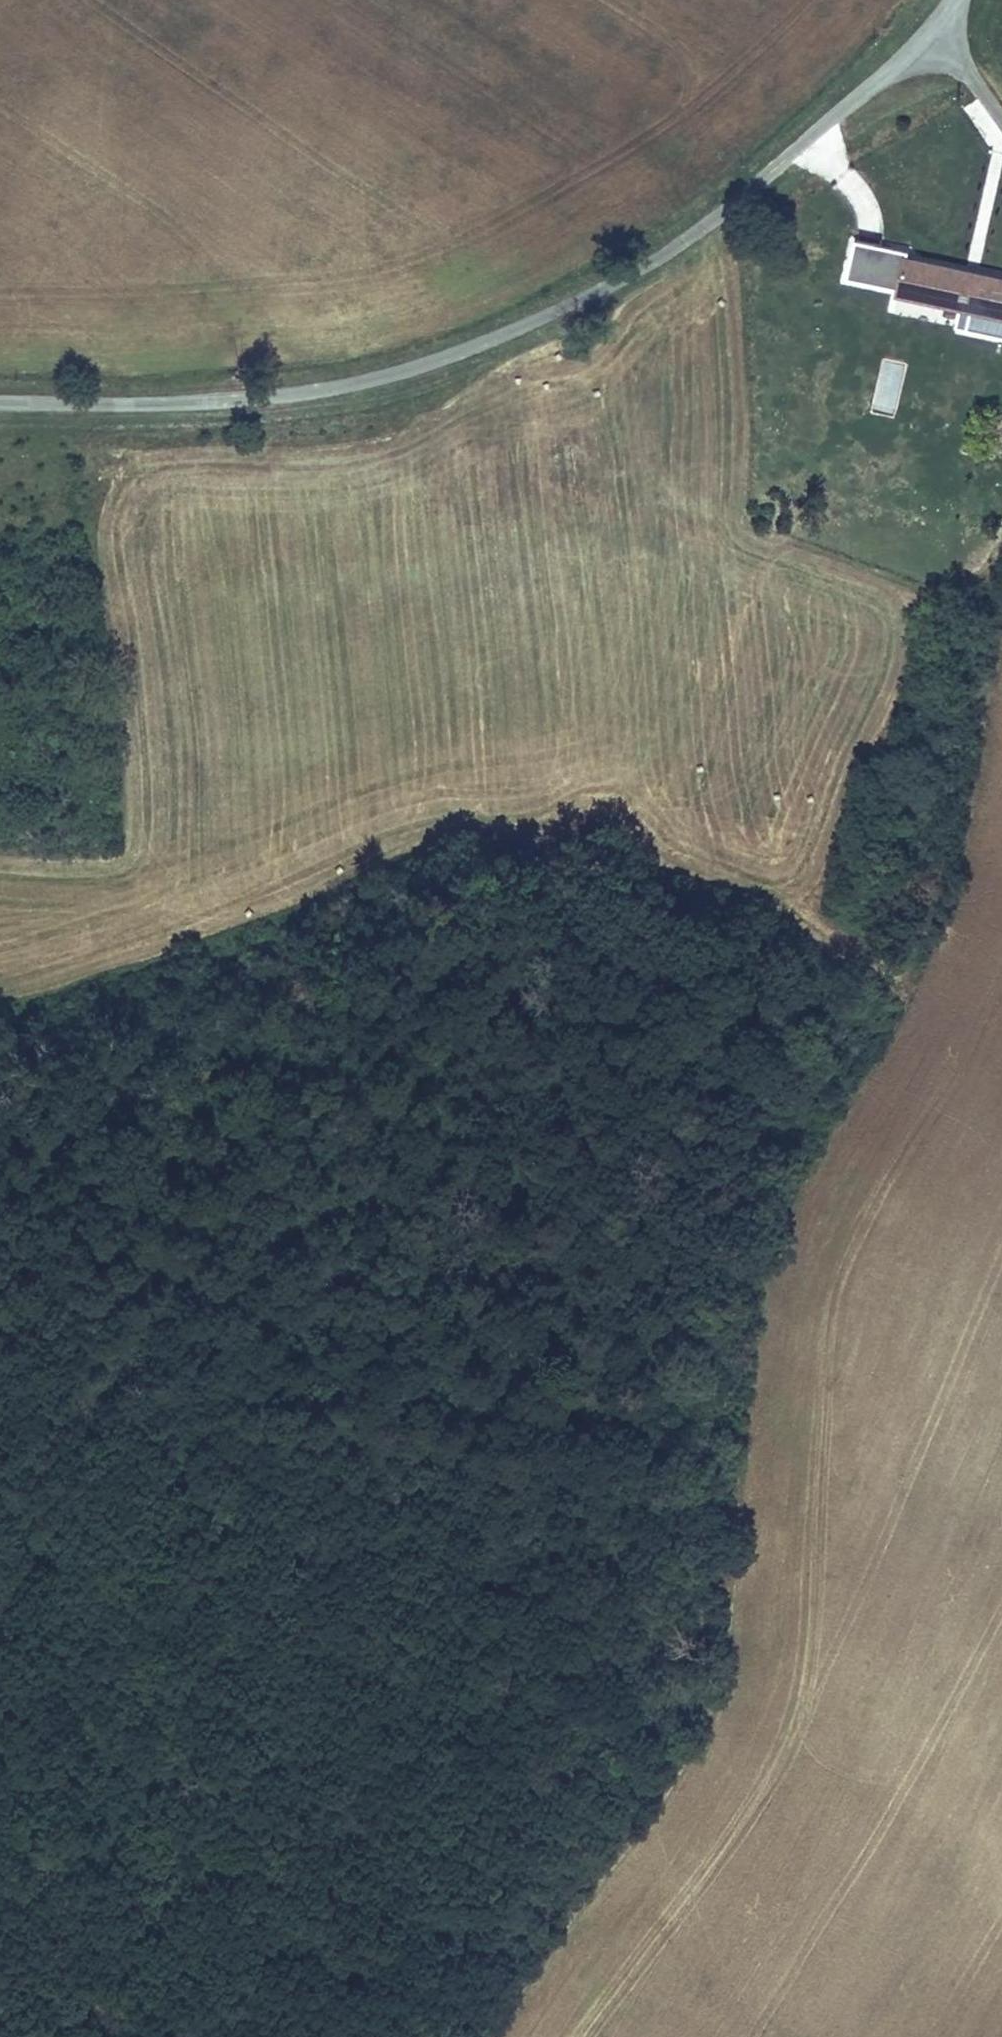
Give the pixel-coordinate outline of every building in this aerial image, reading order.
[(909,257),(910,252),(855,240),(846,281),(895,292),(894,296),(959,310),(955,328),(1001,338),(1001,277),(909,257)]
